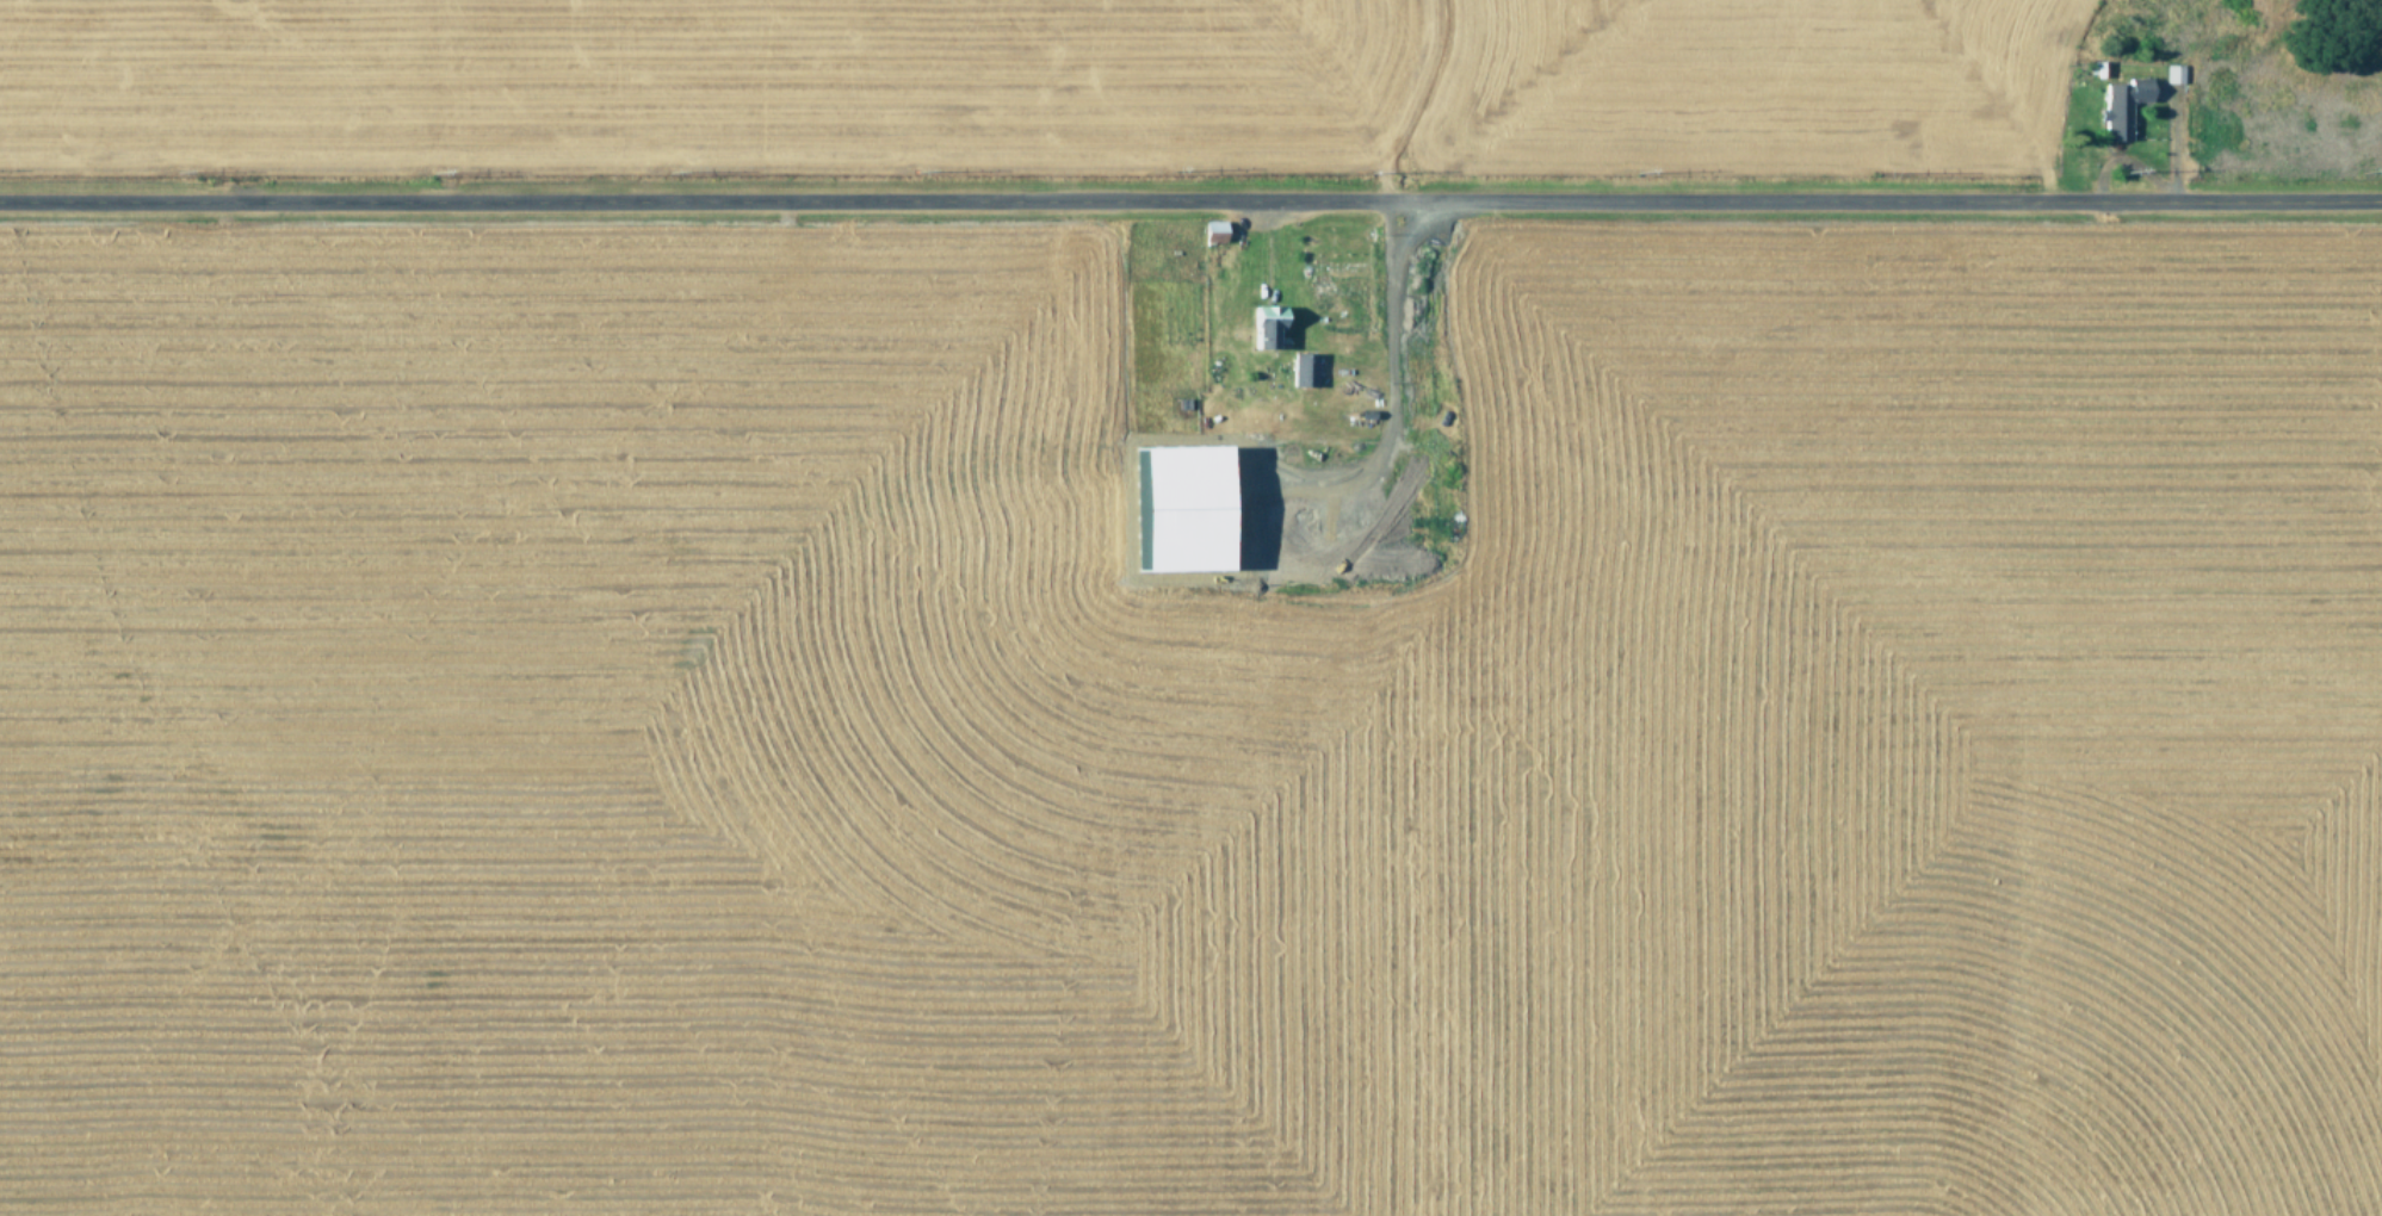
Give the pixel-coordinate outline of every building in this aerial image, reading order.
[(2179,64),(2162,64),(2162,81),(2179,81),(2179,64)] [(2125,139),(2125,98),(2147,98),(2147,77),(2123,77),(2123,83),(2100,83),(2100,109),(2093,109),(2093,120),(2099,120),(2099,140),(2125,139)]
